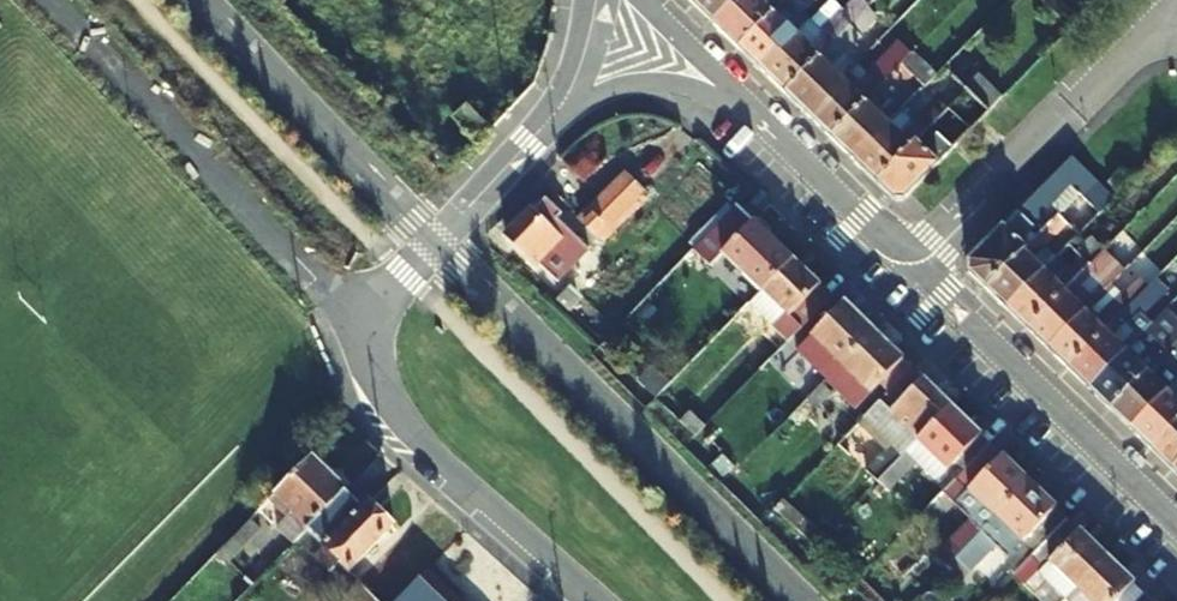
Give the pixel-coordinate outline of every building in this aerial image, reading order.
[(739,0),(694,0),(693,1),(716,24),(739,0)] [(786,0),(761,0),(739,0),(716,24),(740,47),(786,0)] [(740,47),(762,68),(808,22),(796,9),(804,0),(786,0),(740,47)] [(786,92),(848,27),(838,16),(821,34),(808,22),(762,68),(786,92)] [(809,114),(843,80),(830,67),(858,37),(848,27),(786,92),(809,114)] [(832,137),(913,54),(900,42),(865,76),(856,67),(843,80),(809,114),(832,137)] [(832,137),(854,158),(900,111),(888,99),(911,77),(922,88),(934,76),(913,54),(832,137)] [(989,113),(1003,99),(980,76),(965,90),(989,113)] [(947,109),(965,90),(952,78),(911,121),(900,111),(854,158),(877,181),(923,133),(947,109)] [(965,90),(947,109),(954,116),(930,141),(923,133),(877,181),(901,203),(989,113),(965,90)] [(490,132),(467,108),(453,121),(477,146),(490,132)] [(1035,238),(1044,229),(1036,220),(1068,187),(1079,198),(1096,183),(1069,156),(968,259),(968,269),(987,288),(1022,252),(1035,238)] [(645,188),(625,168),(577,217),(598,237),(645,188)] [(1114,190),(1127,177),(1119,169),(1106,183),(1114,190)] [(536,261),(559,237),(547,226),(557,217),(541,201),(532,210),(528,207),(505,231),(536,261)] [(735,206),(692,249),(709,265),(721,253),(760,289),(791,257),(735,206)] [(547,226),(559,237),(568,228),(557,217),(547,226)] [(1055,258),(1035,238),(1022,252),(1042,271),(1055,258)] [(987,288),(1006,306),(1042,271),(1022,252),(987,288)] [(1042,271),(1006,306),(1028,328),(1090,263),(1079,253),(1051,280),(1042,271)] [(830,294),(791,257),(760,289),(746,304),(785,341),(830,294)] [(1070,368),(1168,266),(1159,257),(1111,308),(1099,296),(1084,312),(1053,345),(1050,348),(1070,368)] [(1028,328),(1050,348),(1053,345),(1084,312),(1099,296),(1114,280),(1093,260),(1090,263),(1028,328)] [(1126,351),(1146,330),(1134,318),(1176,274),(1168,266),(1070,368),(1090,388),(1126,351)] [(831,374),(840,366),(873,332),(843,303),(798,351),(816,368),(827,380),(831,374)] [(873,332),(840,366),(869,394),(902,360),(873,332)] [(1111,409),(1173,346),(1165,337),(1139,364),(1126,351),(1090,388),(1111,409)] [(1168,393),(1157,382),(1176,360),(1176,350),(1173,346),(1111,409),(1132,429),(1168,393)] [(807,400),(827,380),(816,368),(796,389),(807,400)] [(912,368),(867,415),(895,440),(866,470),(877,481),(950,405),(912,368)] [(831,374),(827,380),(807,400),(817,410),(841,384),(831,374)] [(1176,422),(1176,383),(1168,393),(1132,429),(1151,448),(1176,422)] [(950,405),(877,481),(888,493),(918,463),(935,479),(944,469),(947,471),(955,463),(963,470),(990,443),(950,405)] [(690,412),(681,421),(696,434),(704,426),(690,412)] [(1151,448),(1172,468),(1176,463),(1176,422),(1151,448)] [(963,470),(943,491),(970,517),(946,544),(935,555),(944,563),(1026,478),(990,443),(963,470)] [(294,543),(305,532),(345,490),(347,490),(312,456),(268,502),(286,521),(278,530),(292,544),(294,543)] [(1026,478),(944,563),(957,574),(968,563),(971,565),(990,545),(1006,561),(1005,562),(1014,572),(1066,517),(1026,478)] [(315,563),(329,576),(339,565),(348,573),(393,526),(370,503),(364,508),(345,490),(305,532),(326,551),(315,563)] [(816,544),(823,537),(784,500),(777,508),(816,544)] [(1066,517),(1014,572),(1026,584),(1039,571),(1065,596),(1105,555),(1066,517)] [(241,529),(218,552),(227,562),(251,539),(241,529)] [(1145,593),(1105,555),(1065,596),(1069,600),(1138,600),(1145,593)] [(423,571),(395,600),(455,600),(423,571)] [(346,593),(355,600),(378,600),(358,581),(346,593)]
